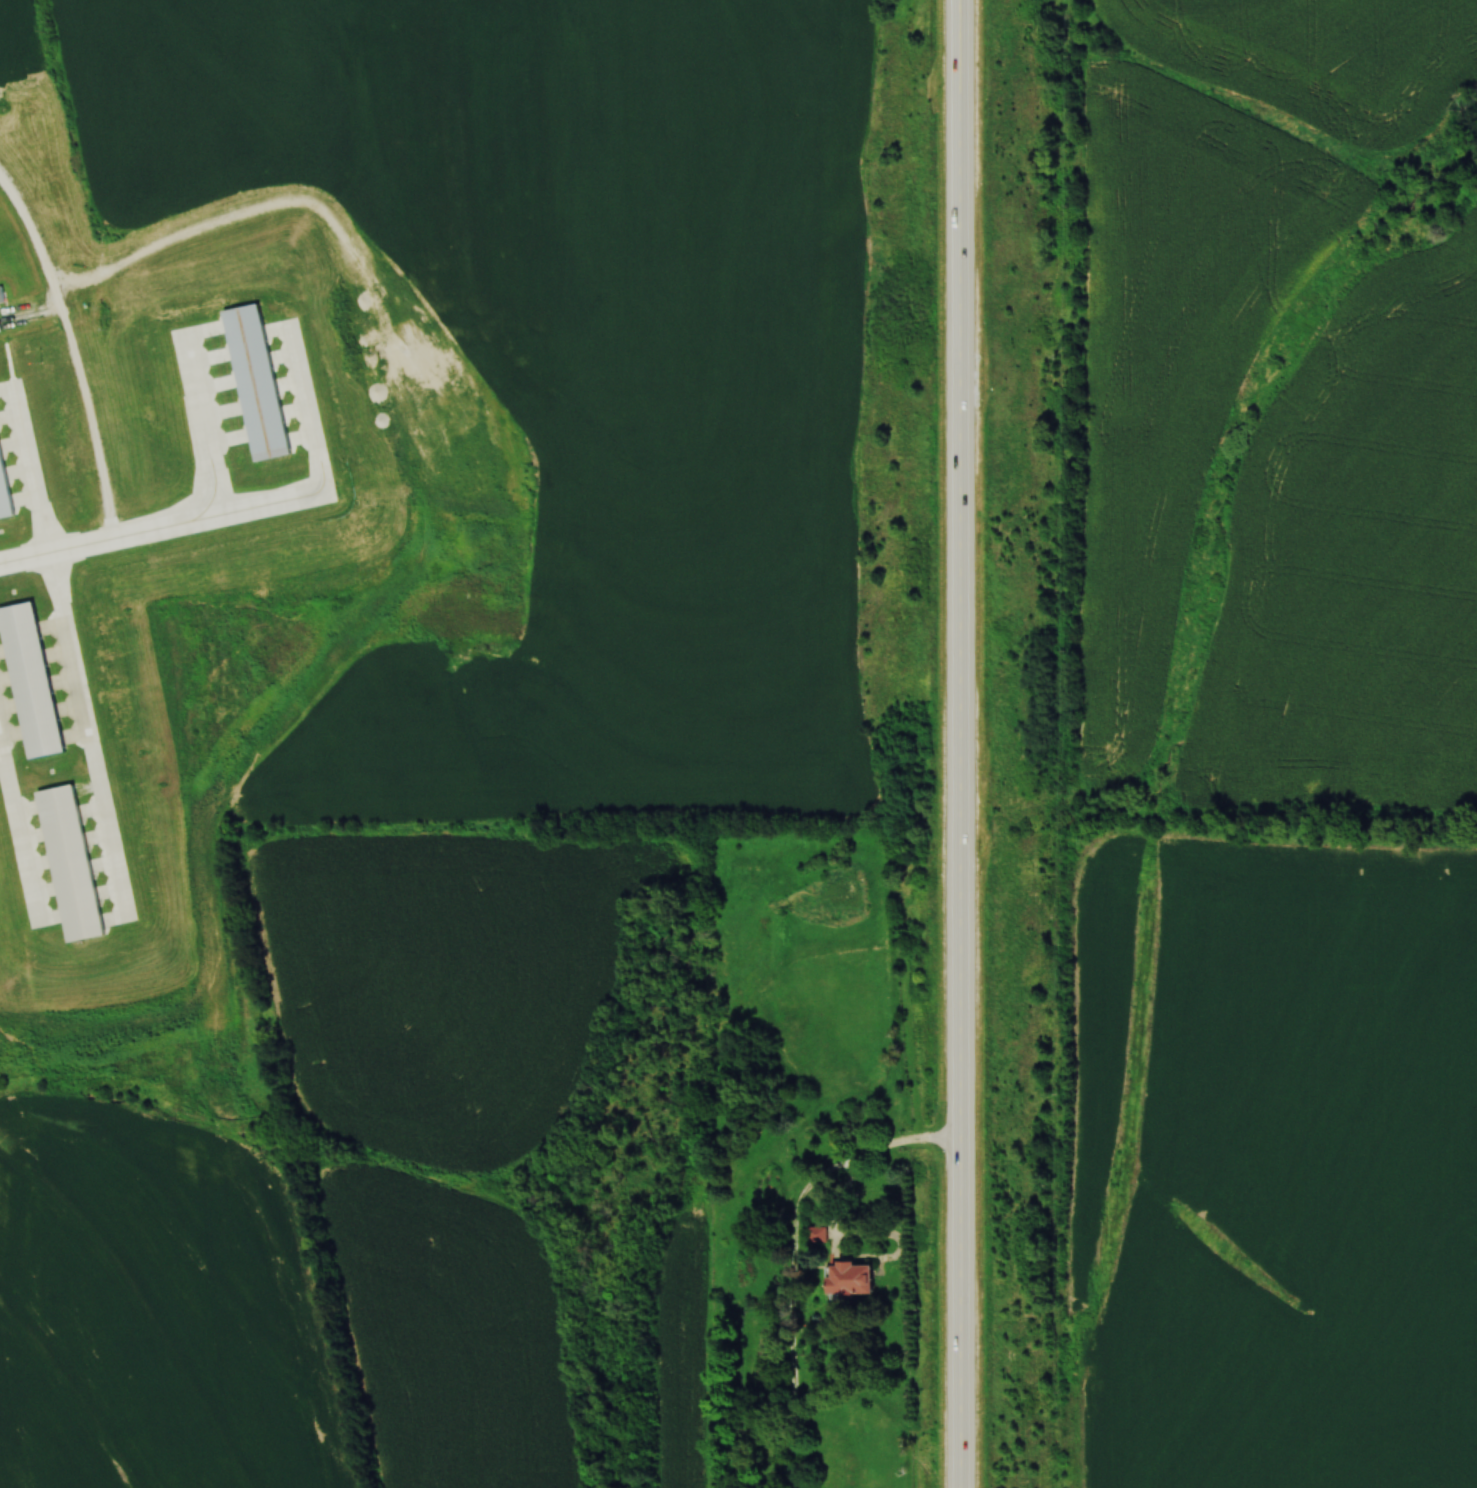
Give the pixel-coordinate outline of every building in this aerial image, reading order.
[(265,290),(223,300),(258,455),(300,445),(265,290)] [(16,508),(0,511),(0,432),(16,508)] [(32,757),(0,613),(0,609),(32,601),(65,749),(32,757)] [(41,783),(76,775),(108,925),(73,933),(41,783)] [(814,1244),(831,1244),(831,1229),(814,1229),(814,1244)] [(832,1298),(881,1299),(881,1264),(832,1264),(832,1298)]
